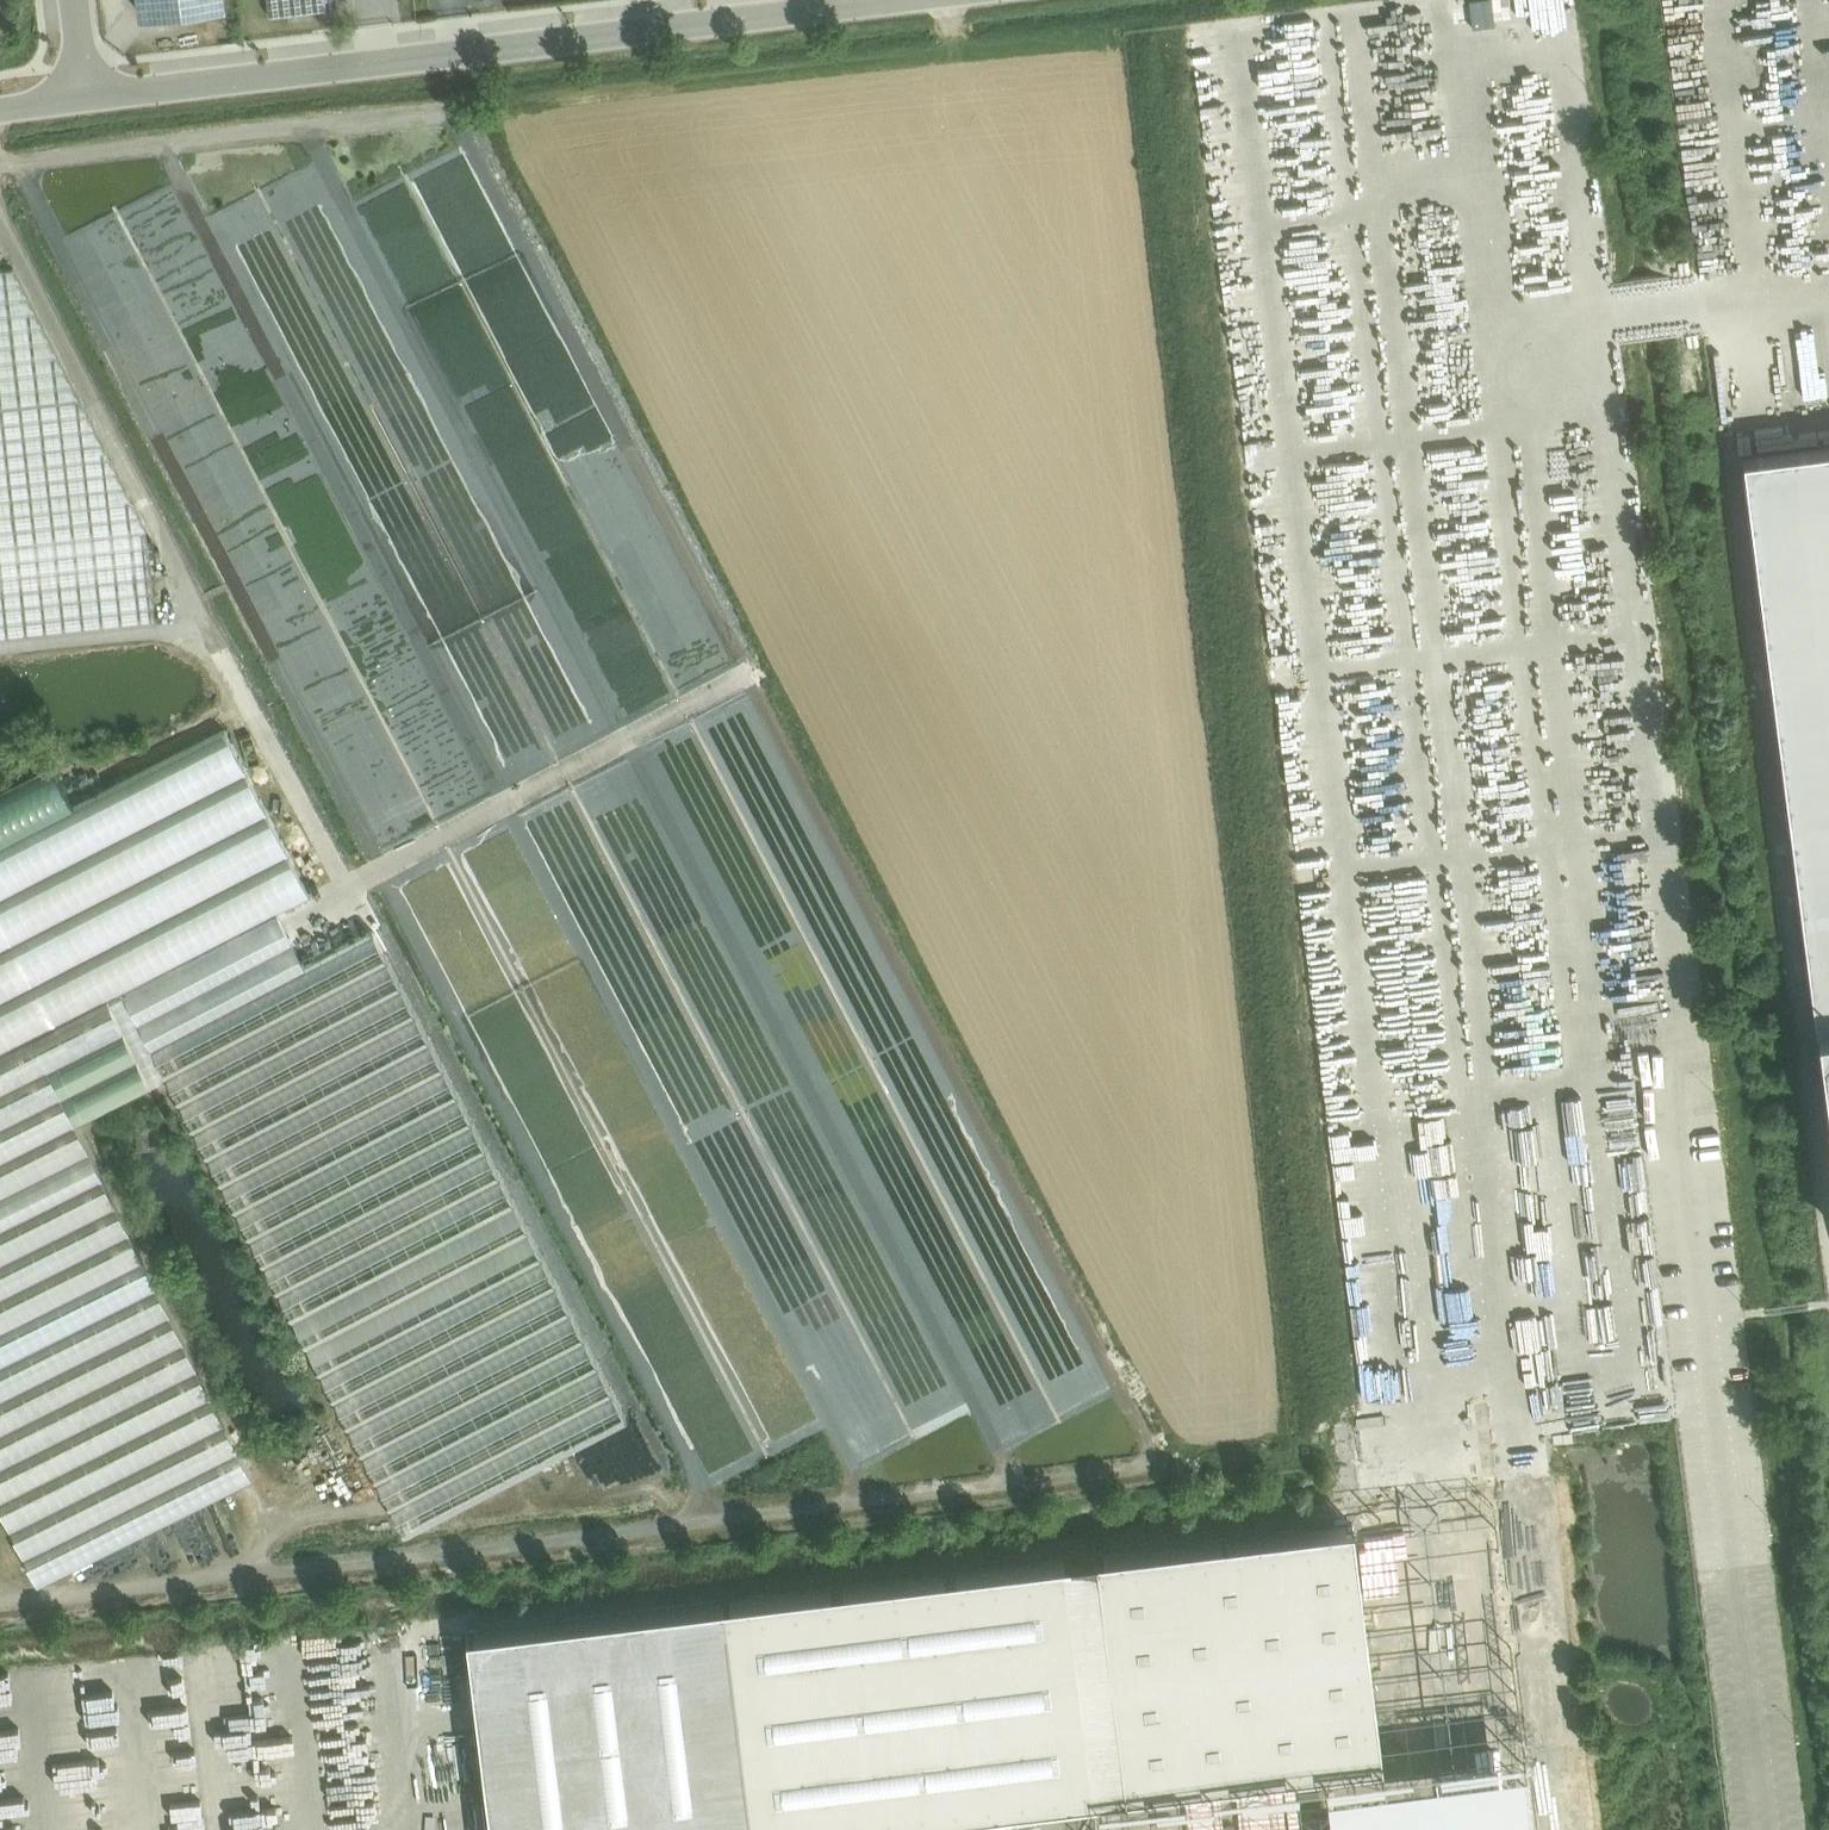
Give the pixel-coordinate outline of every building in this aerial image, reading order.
[(140,10),(223,0),(139,0),(140,10)] [(327,7),(326,0),(266,0),(267,15),(327,7)] [(80,399),(13,267),(0,268),(0,408),(80,399)] [(0,408),(0,638),(156,620),(146,528),(80,399),(0,408)] [(1742,452),(1815,1020),(1828,1019),(1828,441),(1742,452)] [(0,843),(0,1050),(309,892),(225,729),(0,843)] [(1815,1020),(1828,1122),(1828,1019),(1815,1020)] [(1579,1452),(1572,1464),(1583,1479),(1592,1651),(1609,1659),(1635,1658),(1667,1676),(1677,1697),(1698,1697),(1675,1570),(1666,1468),(1643,1450),(1579,1452)] [(1352,1522),(1096,1554),(1125,1791),(1382,1760),(1352,1522)] [(723,1600),(751,1829),(807,1829),(1093,1795),(1063,1558),(723,1600)]
